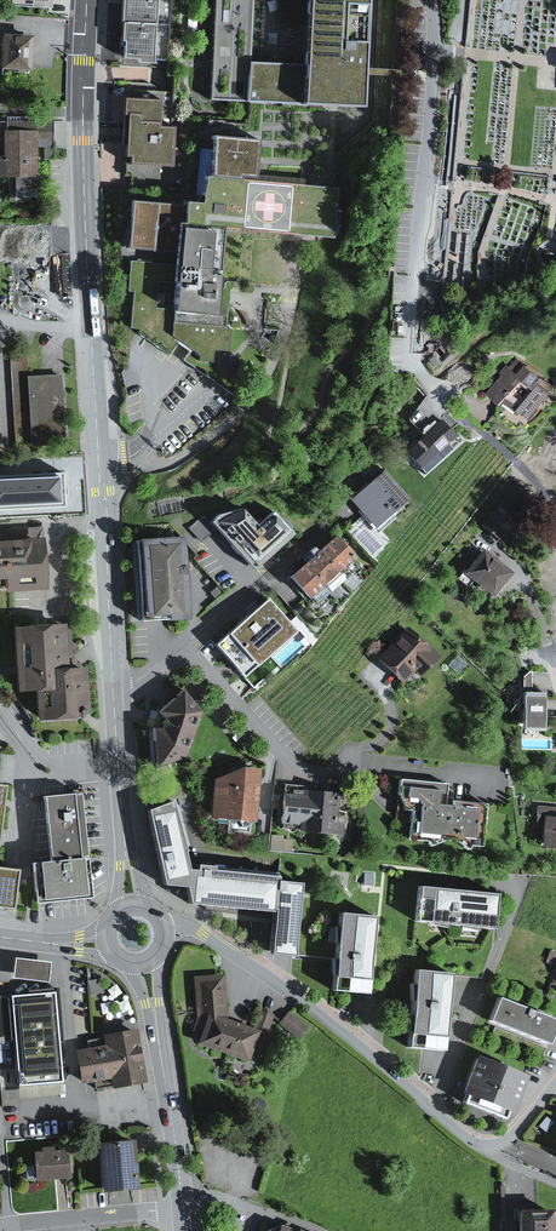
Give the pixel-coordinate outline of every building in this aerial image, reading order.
[(126,23),(162,25),(164,0),(128,0),(126,23)] [(340,40),(342,0),(308,0),(306,63),(254,61),(256,0),(212,0),(207,97),(359,104),(361,69),(362,41),(340,40)] [(254,61),(306,63),(308,0),(256,0),(254,61)] [(162,25),(126,23),(125,54),(160,56),(162,25)] [(1,33),(0,57),(0,69),(32,71),(34,35),(1,33)] [(126,156),(135,156),(135,163),(171,164),(171,131),(159,131),(160,102),(127,101),(126,156)] [(20,176),(20,196),(43,196),(43,173),(40,173),(39,138),(57,138),(56,121),(8,121),(8,130),(0,130),(0,177),(20,176)] [(179,204),(176,251),(176,262),(174,285),(173,311),(173,315),(222,317),(225,278),(215,277),(219,228),(336,237),(340,187),(240,180),(240,172),(259,174),(261,140),(213,136),(210,170),(210,177),(203,177),(201,204),(188,203),(188,204),(179,204)] [(170,220),(171,204),(134,201),(131,248),(156,250),(159,219),(170,220)] [(0,228),(0,247),(11,247),(11,228),(0,228)] [(145,339),(169,353),(177,344),(172,338),(173,311),(163,310),(165,284),(174,285),(176,262),(131,258),(129,291),(136,291),(133,327),(139,330),(139,335),(145,339)] [(222,317),(173,315),(172,338),(177,344),(190,352),(200,355),(200,363),(212,363),(211,351),(228,352),(229,331),(222,317)] [(522,357),(497,390),(535,420),(555,393),(555,383),(522,357)] [(12,359),(16,430),(31,429),(27,358),(12,359)] [(68,371),(31,373),(34,441),(72,439),(68,371)] [(466,437),(446,416),(410,451),(430,472),(466,437)] [(416,497),(388,467),(355,498),(383,528),(416,497)] [(67,506),(65,473),(0,477),(0,510),(67,506)] [(257,567),(300,533),(281,508),(263,523),(245,501),(228,514),(219,521),(257,567)] [(202,540),(209,534),(197,521),(190,527),(202,540)] [(362,555),(341,532),(295,574),(316,597),(362,555)] [(183,536),(136,539),(141,620),(148,620),(188,618),(183,536)] [(0,540),(0,592),(46,589),(42,537),(0,540)] [(510,569),(479,546),(453,580),(463,588),(470,579),(490,595),(510,569)] [(298,631),(271,599),(218,645),(246,677),(298,631)] [(68,623),(15,626),(19,690),(37,689),(49,689),(47,667),(70,666),(68,623)] [(447,653),(413,623),(382,658),(409,681),(419,670),(426,677),(447,653)] [(86,665),(70,666),(47,667),(49,689),(37,689),(39,724),(89,721),(86,665)] [(197,714),(179,690),(155,709),(167,724),(149,727),(150,763),(186,755),(197,714)] [(541,694),(506,694),(506,711),(519,711),(519,733),(541,732),(541,694)] [(250,765),(219,777),(215,816),(262,821),(267,767),(250,765)] [(444,781),(393,776),(391,797),(418,799),(415,837),(477,842),(480,806),(443,803),(444,781)] [(8,783),(0,782),(0,846),(8,783)] [(301,803),(277,801),(275,828),(342,834),(343,818),(333,817),(335,790),(303,786),(301,803)] [(44,800),(50,860),(87,857),(81,797),(44,800)] [(177,802),(154,811),(168,884),(193,886),(195,866),(177,802)] [(535,802),(532,826),(542,827),(539,849),(555,851),(555,804),(535,802)] [(87,857),(50,860),(32,862),(36,902),(91,897),(87,857)] [(195,866),(193,886),(197,902),(280,912),(283,878),(222,872),(223,863),(203,861),(202,867),(195,866)] [(0,869),(0,910),(17,912),(22,872),(0,869)] [(307,880),(283,878),(280,912),(280,921),(277,952),(302,953),(307,880)] [(506,892),(427,885),(424,921),(502,927),(506,892)] [(378,918),(345,916),(339,988),(373,991),(378,918)] [(50,962),(14,958),(11,978),(48,983),(50,962)] [(453,974),(416,970),(410,1034),(446,1038),(453,974)] [(224,973),(193,976),(197,1025),(192,1030),(201,1034),(197,1044),(248,1062),(253,1052),(260,1055),(275,1015),(255,1008),(248,1026),(228,1016),(224,973)] [(54,992),(9,996),(17,1088),(62,1084),(54,992)] [(499,997),(490,1022),(547,1044),(555,1020),(555,1019),(499,997)] [(289,1010),(278,1022),(298,1039),(308,1027),(291,1012),(289,1010)] [(546,1048),(494,1027),(491,1036),(543,1057),(546,1048)] [(146,1083),(136,1029),(119,1032),(102,1035),(104,1045),(74,1051),(81,1085),(95,1082),(96,1087),(111,1084),(112,1089),(146,1083)] [(528,1077),(477,1056),(461,1094),(512,1115),(528,1077)] [(136,1140),(99,1142),(103,1190),(140,1187),(136,1140)] [(43,1150),(33,1151),(36,1180),(70,1177),(67,1149),(54,1150),(53,1145),(42,1146),(43,1150)] [(518,1211),(519,1230),(553,1230),(553,1210),(518,1211)] [(277,1220),(273,1230),(305,1230),(277,1220)]
